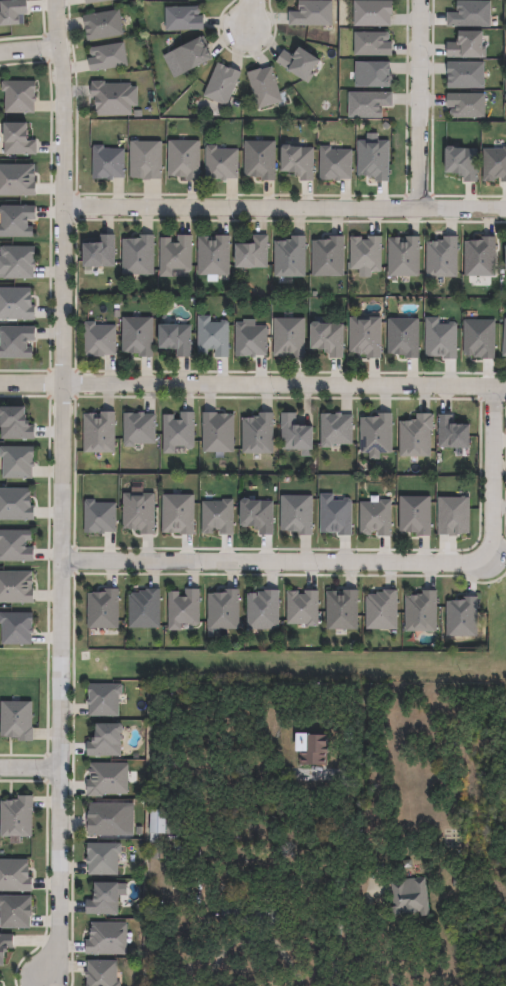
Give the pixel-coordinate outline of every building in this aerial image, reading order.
[(23,25),(0,27),(0,13),(0,1),(12,0),(25,0),(26,14),(23,14),(23,25)] [(332,1),(332,26),(289,26),(289,12),(300,12),(300,10),(298,10),(298,1),(332,1)] [(391,27),(353,27),(353,1),(392,1),(392,15),(391,15),(391,27)] [(490,28),(447,27),(447,13),(457,13),(457,2),(491,2),(490,28)] [(194,15),(194,17),(203,16),(203,30),(165,31),(164,8),(198,7),(200,9),(200,13),(198,15),(194,15)] [(123,35),(86,42),(82,16),(119,10),(123,35)] [(383,41),(383,42),(392,42),(392,56),(355,56),(354,33),(387,32),(389,35),(389,39),(387,41),(383,41)] [(482,32),(482,48),(486,48),(486,58),(447,58),(447,43),(456,44),(456,39),(458,39),(458,32),(482,32)] [(203,37),(207,44),(204,46),(211,59),(180,74),(169,52),(200,37),(200,38),(203,37)] [(123,43),(127,66),(90,72),(87,59),(95,57),(95,56),(92,56),(90,55),(89,50),(91,48),(123,43)] [(298,47),(318,61),(310,73),(313,75),(308,84),(275,62),(283,51),(292,56),(298,47)] [(222,70),(223,70),(224,67),(229,69),(229,68),(241,73),(226,107),(203,97),(217,63),(224,66),(222,70)] [(389,63),(389,77),(392,77),(392,87),(355,87),(355,63),(389,63)] [(484,88),(447,88),(447,63),(484,63),(484,88)] [(271,67),(282,102),(258,110),(247,73),(260,69),(261,71),(271,67)] [(34,81),(34,97),(35,97),(35,102),(33,102),(33,113),(4,114),(4,92),(1,92),(1,82),(3,82),(3,81),(34,81)] [(103,82),(103,85),(130,84),(131,115),(96,116),(95,105),(94,105),(94,97),(90,97),(90,85),(91,85),(91,82),(103,82)] [(380,106),(380,109),(382,109),(382,118),(349,118),(349,93),(392,93),(392,106),(380,106)] [(485,95),(485,118),(452,118),(450,116),(450,112),(452,110),(455,110),(455,108),(447,108),(447,95),(485,95)] [(25,124),(24,141),(36,141),(36,155),(4,155),(4,143),(2,143),(2,124),(25,124)] [(378,134),(377,142),(389,142),(389,182),(375,182),(375,178),(368,178),(368,176),(358,176),(358,141),(366,141),(366,134),(378,134)] [(161,179),(130,179),(130,142),(161,142),(161,179)] [(199,142),(199,181),(186,181),(186,178),(175,178),(175,176),(168,176),(168,142),(199,142)] [(275,142),(275,181),(261,181),(261,178),(244,178),(244,142),(275,142)] [(103,146),(103,149),(124,149),(124,179),(113,178),(113,181),(107,181),(107,179),(100,179),(100,180),(92,180),(93,146),(103,146)] [(217,146),(217,150),(238,150),(237,179),(226,179),(226,181),(221,181),(221,180),(215,180),(215,181),(206,181),(206,149),(207,149),(207,146),(217,146)] [(314,148),(313,182),(300,181),(300,177),(294,177),(294,174),(288,174),(288,173),(280,172),(281,147),(283,146),(289,146),(291,148),(314,148)] [(331,147),(331,150),(351,151),(351,180),(340,180),(340,182),(320,181),(320,149),(321,149),(321,147),(331,147)] [(453,147),(455,149),(477,149),(477,183),(464,182),(464,177),(460,177),(460,175),(452,175),(452,174),(445,173),(445,148),(447,147),(453,147)] [(504,147),(505,147),(505,183),(501,183),(501,179),(495,179),(495,182),(483,182),(483,149),(504,149),(504,147)] [(35,196),(0,196),(0,165),(34,165),(34,183),(35,183),(35,196)] [(32,237),(0,237),(0,225),(1,225),(1,215),(0,214),(0,208),(1,206),(35,206),(35,221),(26,221),(26,227),(32,227),(32,237)] [(114,268),(81,268),(81,245),(100,245),(101,236),(114,236),(114,268)] [(153,275),(122,276),(122,240),(139,240),(139,236),(153,236),(153,275)] [(191,236),(191,271),(189,273),(184,273),(181,271),(178,270),(173,270),(173,277),(160,277),(160,239),(171,239),(171,244),(177,244),(177,236),(191,236)] [(229,237),(229,277),(197,276),(198,238),(209,238),(209,242),(215,242),(215,236),(229,237)] [(267,268),(235,268),(235,246),(253,246),(253,237),(267,237),(267,268)] [(305,278),(274,278),(274,243),(286,243),(286,240),(291,240),(291,237),(305,237),(305,278)] [(343,276),(312,276),(312,242),(329,242),(329,237),(344,237),(343,276)] [(382,237),(382,272),(371,272),(371,270),(351,270),(351,238),(362,238),(362,241),(368,241),(368,237),(382,237)] [(419,237),(420,276),(389,277),(388,239),(400,239),(401,243),(406,243),(406,238),(419,237)] [(458,237),(457,278),(445,278),(445,276),(426,276),(427,243),(438,243),(438,241),(444,241),(444,237),(458,237)] [(496,238),(495,278),(464,277),(465,242),(481,242),(481,237),(496,238)] [(4,275),(0,275),(0,257),(1,249),(2,249),(2,247),(34,248),(33,257),(33,263),(34,263),(34,268),(32,268),(32,280),(4,279),(4,275)] [(35,320),(0,320),(0,288),(30,289),(30,306),(35,306),(35,320)] [(211,317),(211,324),(221,324),(222,321),(226,321),(229,324),(229,358),(216,358),(216,351),(208,351),(208,356),(197,356),(197,317),(211,317)] [(153,319),(152,357),(141,357),(141,354),(121,354),(122,318),(153,319)] [(381,319),(381,360),(368,359),(368,354),(349,354),(350,318),(360,318),(360,321),(370,321),(370,319),(381,319)] [(439,319),(439,325),(449,325),(451,323),(455,323),(457,325),(457,360),(445,360),(445,358),(426,358),(426,318),(439,319)] [(305,319),(305,358),(291,359),(291,357),(274,357),(274,320),(305,319)] [(419,320),(419,360),(405,360),(405,357),(395,357),(395,355),(388,355),(388,320),(419,320)] [(495,322),(495,360),(481,360),(481,359),(474,358),(474,353),(473,353),(473,357),(464,357),(464,321),(495,322)] [(116,327),(115,356),(104,356),(104,358),(83,358),(84,323),(95,323),(95,326),(116,327)] [(246,324),(246,327),(267,327),(267,356),(256,356),(256,358),(250,358),(250,357),(244,357),(244,358),(235,358),(235,326),(236,326),(236,324),(246,324)] [(318,324),(320,326),(343,326),(343,359),(329,359),(329,354),(326,354),(326,351),(319,351),(319,350),(310,350),(310,326),(313,324),(318,324)] [(190,327),(190,358),(177,358),(177,350),(158,350),(158,327),(190,327)] [(31,359),(0,359),(0,346),(0,336),(0,328),(34,328),(34,342),(26,342),(26,348),(32,348),(31,359)] [(1,429),(0,429),(0,409),(23,409),(23,423),(27,423),(27,427),(34,427),(34,440),(1,440),(1,429)] [(114,454),(83,454),(83,415),(100,415),(100,413),(114,413),(114,454)] [(144,413),(144,416),(155,416),(155,445),(132,445),(132,448),(124,448),(124,446),(123,446),(123,415),(133,415),(137,415),(137,413),(144,413)] [(194,414),(194,447),(192,448),(190,449),(188,449),(186,447),(175,447),(175,455),(162,455),(162,416),(173,416),(173,421),(180,421),(180,413),(194,414)] [(217,414),(217,416),(234,416),(234,454),(202,454),(202,414),(217,414)] [(274,415),(273,455),(242,454),(242,420),(253,420),(253,418),(259,418),(259,414),(274,415)] [(296,414),(296,428),(311,428),(311,451),(281,450),(281,430),(280,430),(281,414),(296,414)] [(341,414),(341,416),(352,416),(352,446),(331,446),(331,449),(321,449),(321,447),(321,415),(330,415),(330,416),(335,416),(335,414),(341,414)] [(380,454),(380,460),(370,460),(370,455),(360,454),(360,419),(375,419),(375,418),(378,418),(378,415),(392,415),(392,454),(380,454)] [(431,415),(431,416),(433,416),(433,431),(430,432),(430,458),(400,458),(399,423),(412,423),(412,421),(417,421),(417,415),(431,415)] [(452,416),(452,427),(469,427),(469,450),(438,449),(439,416),(452,416)] [(2,458),(0,458),(0,449),(1,449),(1,448),(33,447),(33,458),(31,458),(31,464),(33,464),(33,469),(31,469),(32,480),(3,480),(2,458)] [(32,519),(0,519),(0,490),(29,490),(28,508),(32,508),(32,519)] [(154,495),(154,534),(141,534),(141,529),(123,528),(123,495),(154,495)] [(334,495),(334,502),(343,502),(345,500),(349,500),(351,502),(352,535),(338,535),(338,532),(321,532),(320,496),(334,495)] [(194,496),(194,534),(180,534),(180,533),(162,533),(162,496),(194,496)] [(312,497),(312,535),(299,535),(298,530),(281,530),(280,498),(312,497)] [(431,498),(431,536),(417,536),(417,531),(400,531),(400,499),(431,498)] [(458,533),(458,536),(449,536),(449,534),(438,534),(438,499),(470,499),(471,533),(458,533)] [(233,501),(233,534),(220,534),(220,529),(213,529),(213,533),(202,533),(202,503),(222,503),(222,500),(233,501)] [(94,501),(94,504),(116,504),(116,531),(105,531),(105,534),(99,534),(99,533),(84,533),(84,503),(85,503),(85,501),(94,501)] [(247,502),(249,503),(272,503),(272,535),(260,535),(260,528),(239,528),(240,504),(242,502),(247,502)] [(391,502),(391,536),(378,536),(378,531),(371,531),(371,534),(360,535),(360,504),(380,504),(380,502),(391,502)] [(33,561),(0,561),(0,530),(31,530),(31,541),(25,541),(25,547),(33,547),(33,561)] [(33,603),(0,603),(0,571),(31,571),(31,589),(33,589),(33,603)] [(160,628),(128,628),(128,595),(131,595),(131,593),(139,593),(139,591),(146,591),(146,588),(160,589),(160,628)] [(118,628),(87,628),(87,593),(104,594),(104,589),(118,589),(118,628)] [(199,589),(199,623),(197,626),(193,626),(189,623),(180,623),(180,630),(168,630),(168,591),(178,591),(178,596),(185,596),(185,589),(199,589)] [(239,628),(208,628),(208,593),(225,593),(225,589),(239,589),(239,628)] [(357,589),(357,629),(326,629),(326,592),(339,592),(339,595),(343,595),(343,589),(357,589)] [(279,590),(279,628),(247,628),(247,594),(249,594),(249,593),(256,593),(256,596),(257,596),(257,591),(264,591),(264,590),(279,590)] [(318,590),(317,626),(307,626),(307,624),(286,623),(287,590),(298,591),(298,594),(304,594),(304,590),(318,590)] [(397,629),(366,629),(366,596),(368,596),(368,594),(376,594),(376,592),(383,592),(383,590),(397,590),(397,629)] [(436,631),(405,631),(405,596),(411,596),(411,595),(417,595),(417,593),(423,593),(423,590),(437,590),(436,631)] [(477,636),(446,636),(447,601),(465,601),(465,596),(478,596),(477,636)] [(1,623),(0,623),(0,613),(0,612),(32,613),(32,621),(31,621),(31,628),(32,628),(32,633),(31,633),(31,644),(1,644),(1,623)] [(120,684),(120,686),(122,686),(122,695),(118,695),(118,716),(89,716),(89,705),(86,705),(86,699),(88,699),(88,695),(88,684),(120,684)] [(31,702),(31,727),(33,727),(33,741),(20,741),(20,736),(0,736),(1,702),(31,702)] [(119,733),(119,744),(120,744),(120,756),(87,756),(87,742),(90,742),(90,737),(93,737),(93,731),(94,731),(94,723),(119,723),(121,725),(121,731),(119,733)] [(341,729),(342,750),(335,749),(335,768),(301,764),(300,729),(341,729)] [(127,763),(127,794),(102,794),(102,797),(87,797),(87,794),(86,794),(86,780),(90,780),(90,775),(88,775),(88,769),(89,769),(89,763),(127,763)] [(32,796),(31,837),(0,836),(0,801),(13,802),(13,800),(17,800),(18,796),(32,796)] [(125,835),(87,835),(87,811),(88,811),(88,804),(125,804),(125,835)] [(184,825),(182,851),(171,848),(153,846),(152,808),(167,808),(169,823),(184,825)] [(119,843),(119,845),(121,845),(121,854),(117,854),(117,875),(88,875),(88,864),(86,864),(86,859),(88,859),(88,853),(87,853),(87,843),(119,843)] [(31,891),(0,892),(0,860),(27,860),(27,877),(31,877),(31,891)] [(432,915),(394,918),(388,881),(429,875),(429,882),(432,915)] [(117,883),(116,902),(118,902),(117,915),(85,914),(85,900),(93,900),(93,883),(117,883)] [(29,928),(0,928),(0,907),(0,897),(31,897),(31,917),(29,917),(29,928)] [(126,955),(85,954),(86,935),(89,935),(89,929),(91,929),(91,923),(126,923),(126,955)] [(2,967),(0,967),(0,935),(12,935),(12,948),(6,948),(6,952),(2,952),(2,960),(2,967)] [(120,982),(120,985),(86,985),(86,977),(84,977),(85,972),(87,972),(87,961),(117,961),(116,982),(120,982)]
